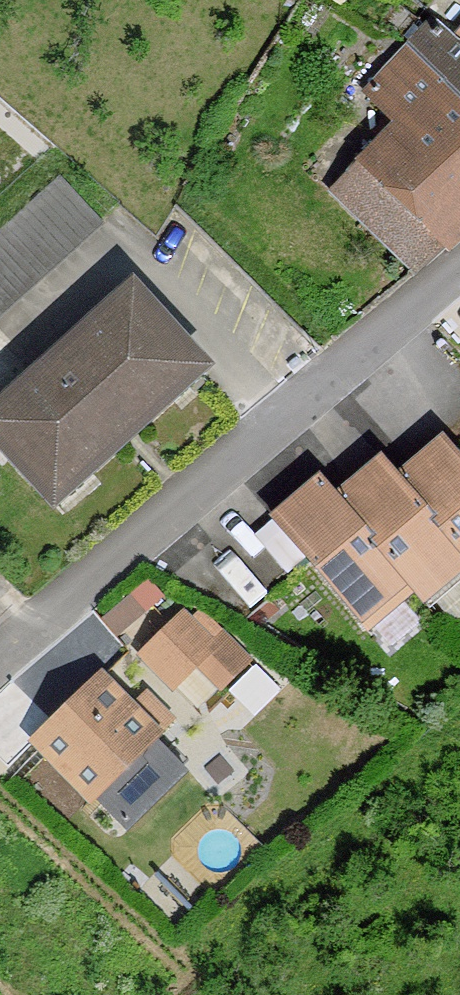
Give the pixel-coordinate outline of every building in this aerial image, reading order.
[(459,49),(459,24),(457,21),(448,32),(437,21),(434,24),(459,49)] [(408,52),(459,104),(459,49),(434,24),(408,52)] [(459,234),(459,104),(408,52),(367,96),(399,126),(337,186),(421,269),(459,234)] [(102,222),(60,176),(0,230),(0,314),(102,222)] [(0,411),(0,438),(54,498),(200,367),(132,292),(70,347),(66,343),(45,363),(48,367),(0,411)] [(446,441),(401,480),(384,461),(383,462),(459,552),(459,458),(446,441)] [(322,482),(422,599),(459,566),(459,552),(383,462),(339,500),(323,481),(322,482)] [(421,600),(422,599),(322,482),(275,521),(358,618),(359,617),(367,627),(412,589),(421,600)] [(182,615),(142,654),(174,687),(197,665),(220,688),(247,661),(222,635),(211,644),(182,615)] [(99,679),(54,723),(13,681),(0,693),(0,760),(8,768),(37,740),(93,797),(94,797),(126,830),(187,771),(154,737),(155,737),(155,736),(171,720),(146,694),(129,711),(99,679)]
